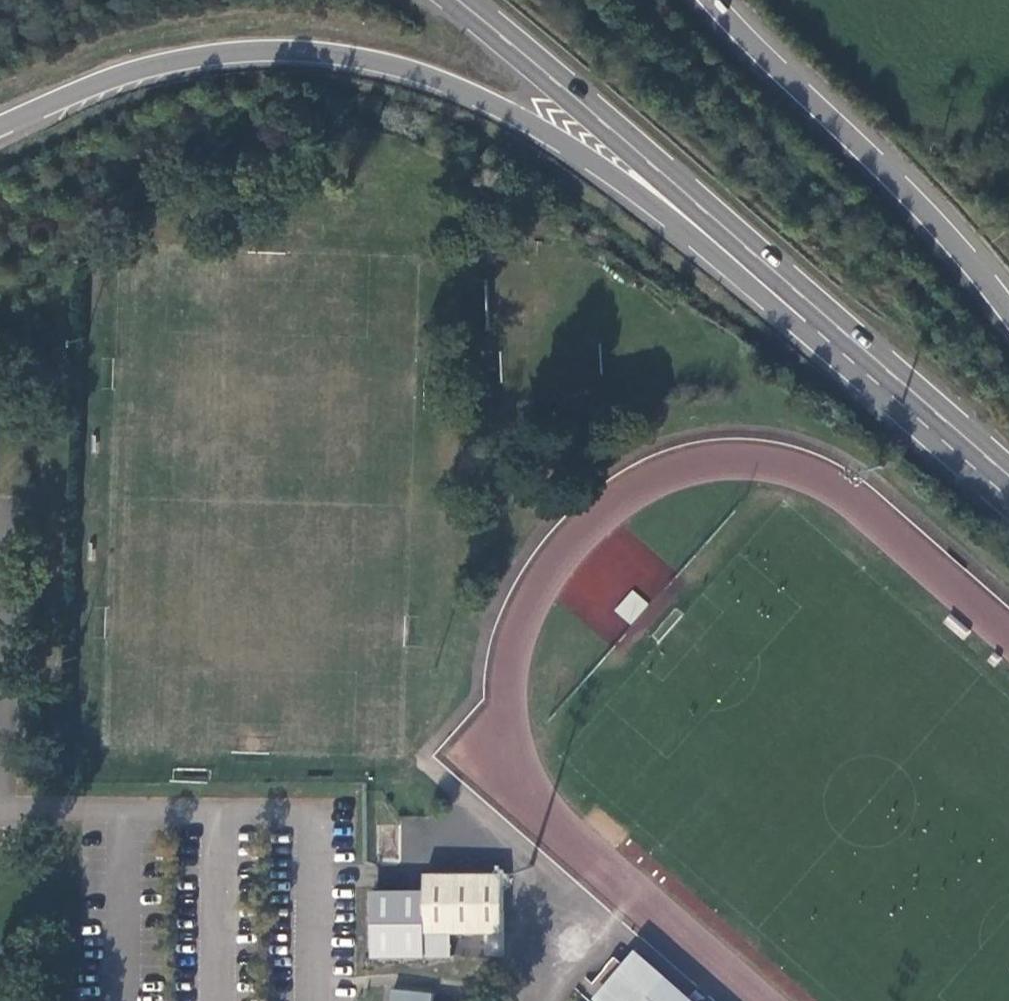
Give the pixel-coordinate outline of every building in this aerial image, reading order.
[(615,611),(630,623),(647,602),(631,590),(615,611)] [(423,873),(423,932),(498,932),(498,858),(472,858),(472,873),(423,873)] [(571,986),(587,1000),(688,1000),(635,953),(623,967),(611,956),(589,981),(581,975),(571,986)] [(432,992),(390,987),(388,1000),(431,1000),(432,992)]
